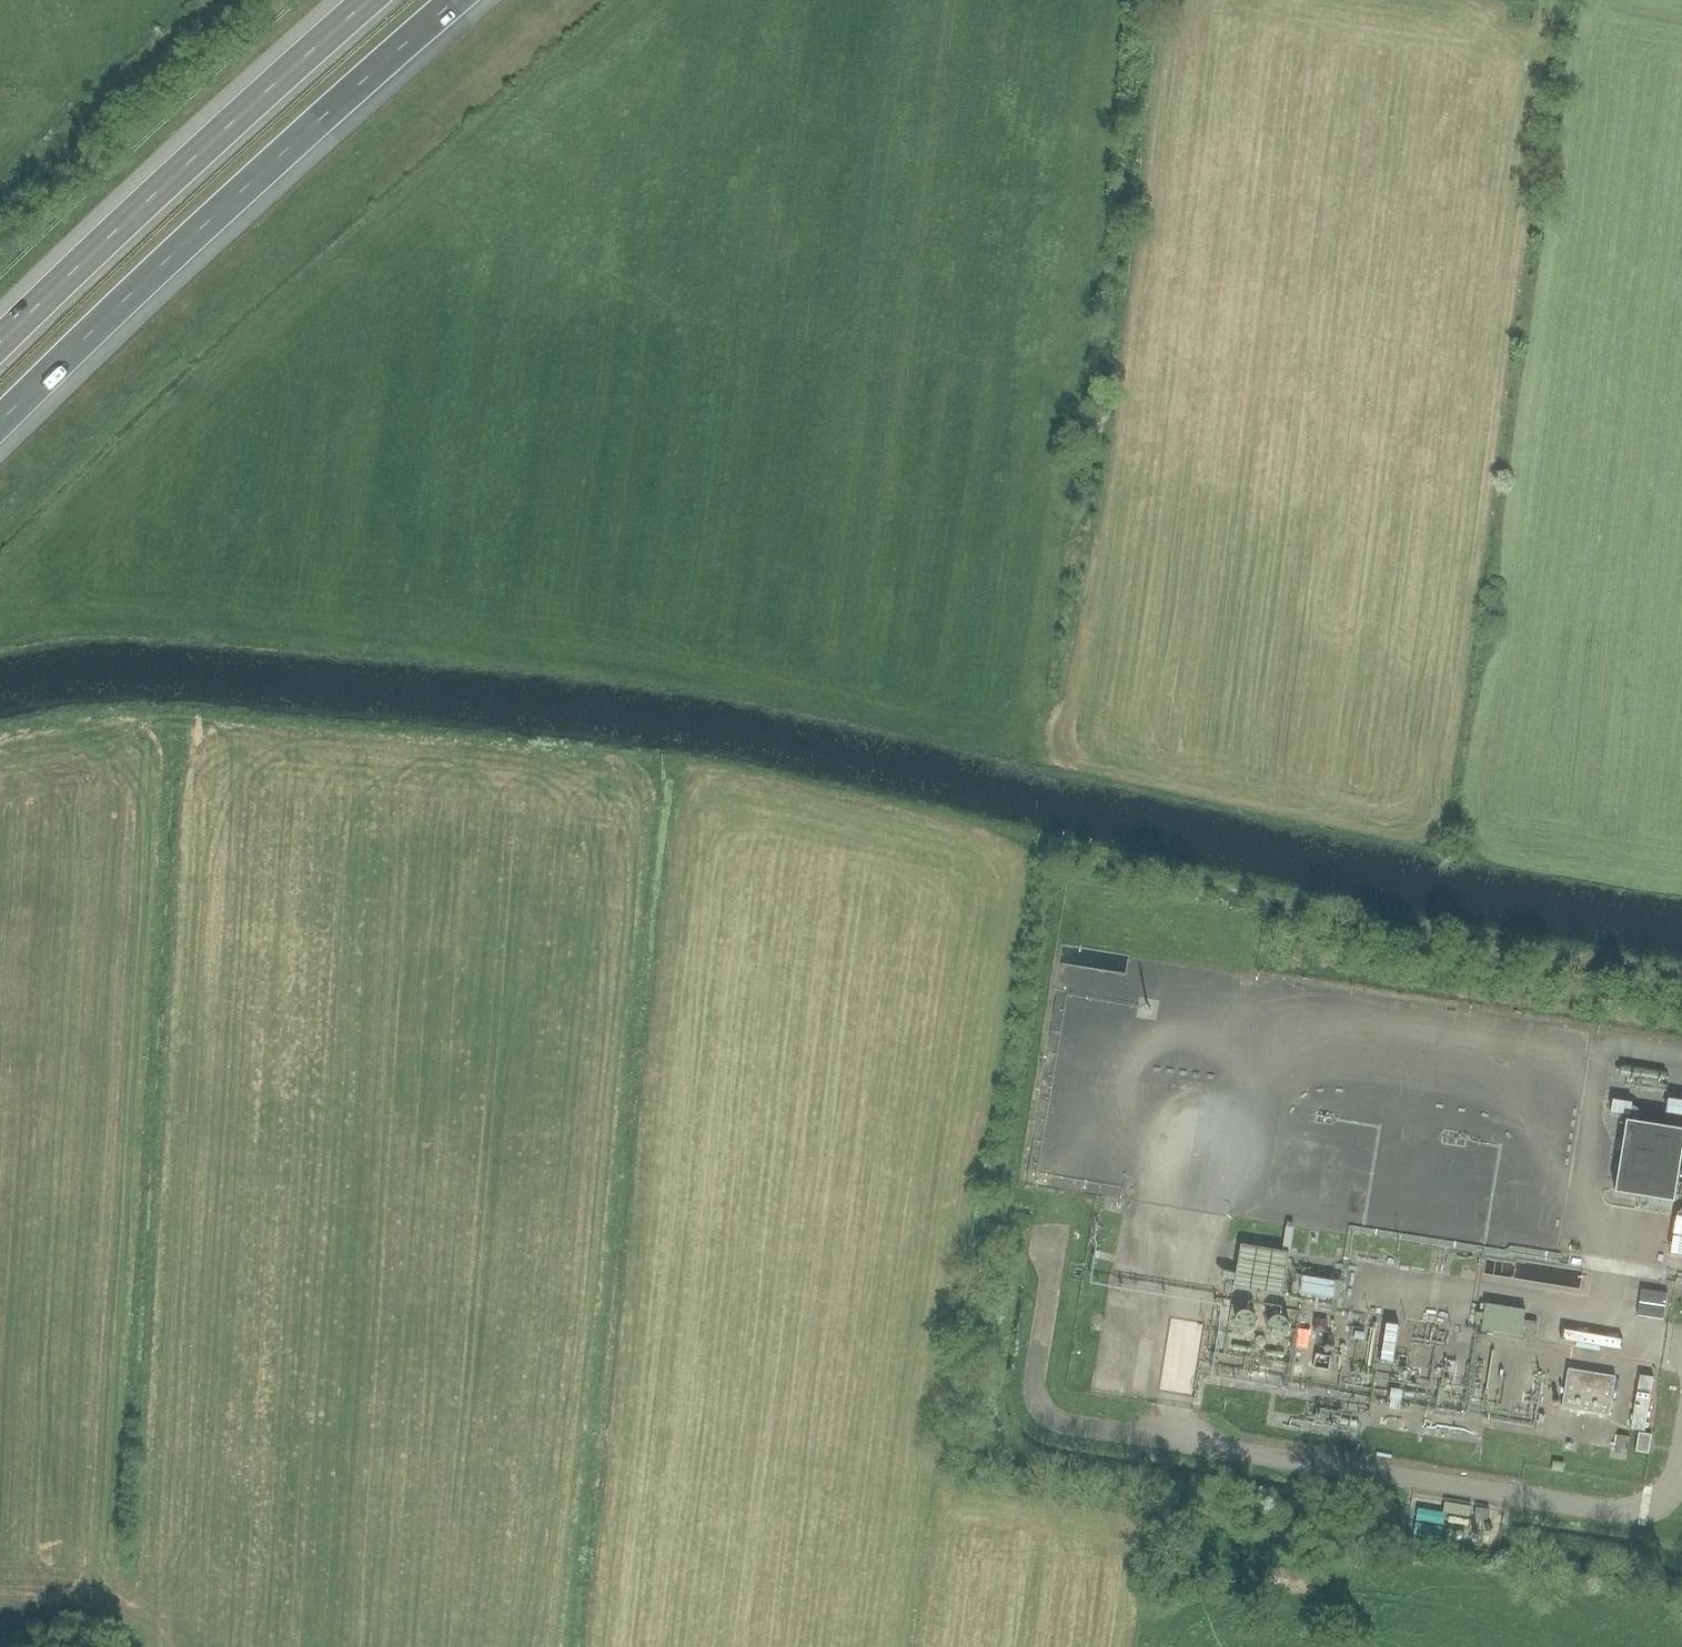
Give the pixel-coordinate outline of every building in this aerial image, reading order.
[(1681,1160),(1681,1130),(1627,1121),(1615,1194),(1675,1204),(1681,1160)] [(1241,1246),(1234,1289),(1283,1296),(1289,1253),(1241,1246)] [(1314,1274),(1312,1291),(1344,1297),(1347,1279),(1314,1274)] [(1496,1301),(1491,1328),(1529,1335),(1534,1308),(1496,1301)] [(1611,1415),(1617,1376),(1569,1369),(1563,1407),(1611,1415)] [(1656,1379),(1642,1377),(1633,1430),(1647,1432),(1656,1379)] [(1650,1455),(1653,1435),(1638,1433),(1635,1453),(1650,1455)] [(1620,1435),(1616,1454),(1628,1456),(1631,1437),(1620,1435)] [(1451,1512),(1476,1513),(1477,1504),(1452,1503),(1452,1509),(1423,1508),(1422,1533),(1450,1535),(1451,1512)]
